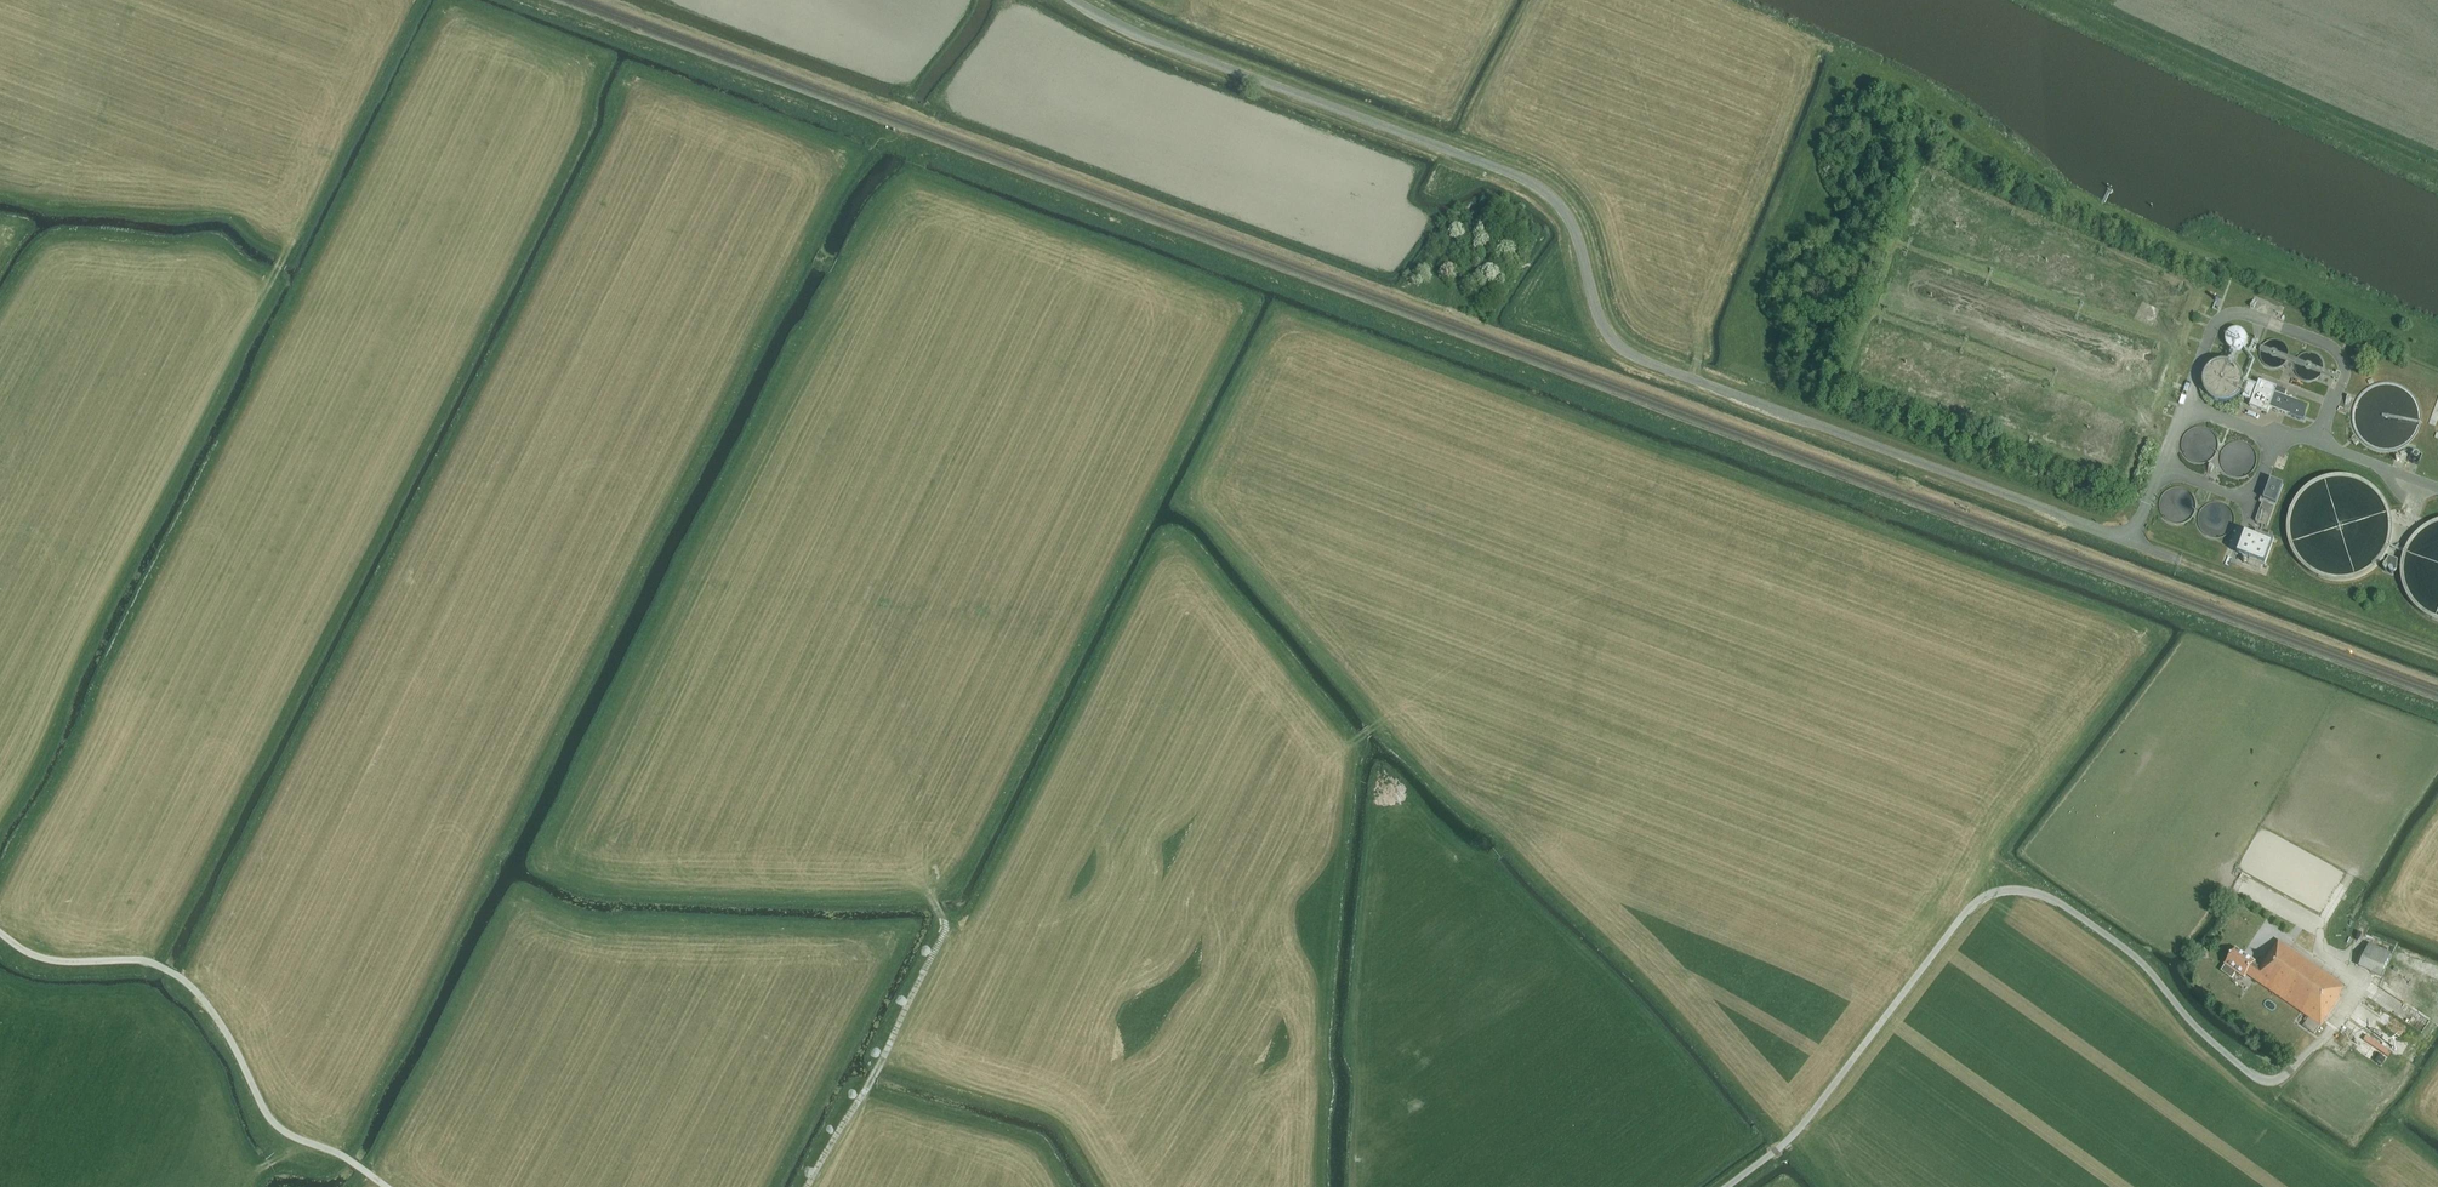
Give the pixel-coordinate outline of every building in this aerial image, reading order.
[(2234,326),(2227,343),(2245,350),(2252,333),(2234,326)] [(2310,405),(2285,396),(2287,391),(2277,387),(2259,380),(2257,386),(2249,382),(2247,386),(2248,386),(2245,395),(2244,394),(2243,397),(2252,400),(2250,406),(2268,413),(2270,407),(2304,420),(2310,405)] [(2429,423),(2436,426),(2437,419),(2437,399),(2429,423)] [(2271,480),(2256,521),(2268,526),(2284,485),(2271,480)] [(2246,534),(2238,555),(2251,559),(2249,565),(2262,571),(2275,539),(2256,532),(2254,537),(2246,534)] [(2383,568),(2395,571),(2395,570),(2397,571),(2397,570),(2398,559),(2390,557),(2383,566),(2384,566),(2383,568)] [(2235,949),(2225,965),(2221,971),(2232,979),(2236,973),(2244,978),(2246,975),(2309,1018),(2303,1026),(2314,1034),(2320,1026),(2321,1026),(2340,997),(2337,995),(2343,986),(2278,941),(2260,967),(2254,963),(2254,962),(2235,949)] [(2359,967),(2381,977),(2391,954),(2369,944),(2359,967)]
